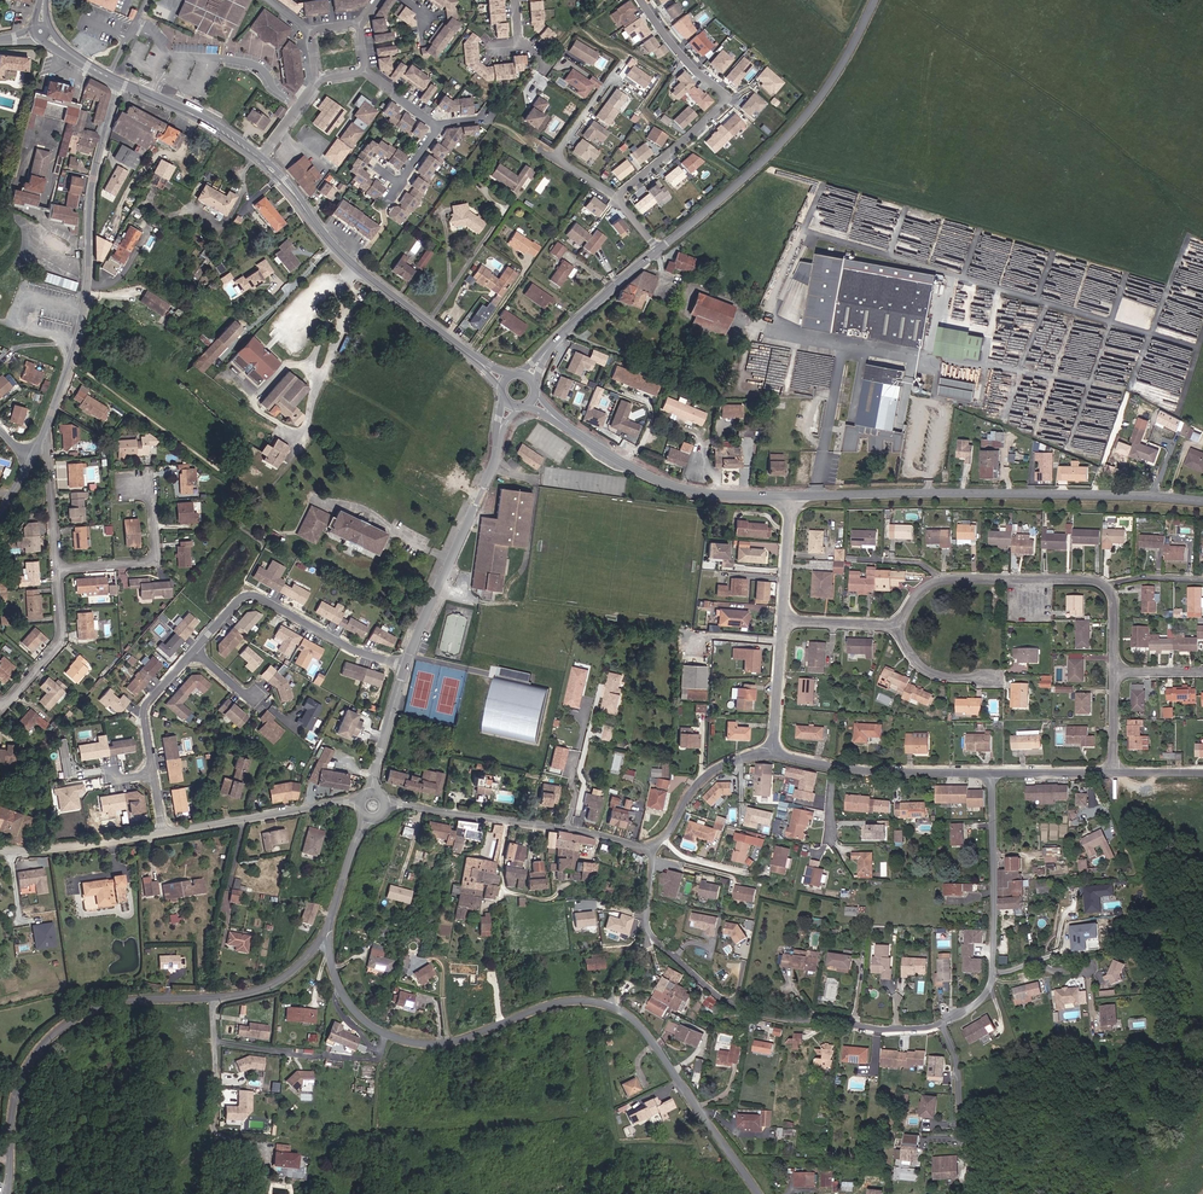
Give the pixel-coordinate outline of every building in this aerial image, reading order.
[(115,11),(119,0),(87,0),(115,11)] [(178,16),(198,25),(196,29),(212,36),(214,33),(225,38),(229,27),(234,29),(247,0),(185,0),(178,16)] [(325,0),(297,4),(296,6),(288,0),(279,0),(296,13),(300,7),(303,7),(305,18),(327,14),(325,0)] [(334,13),(357,10),(357,7),(363,6),(367,0),(333,0),(334,13)] [(393,0),(386,0),(376,15),(377,20),(371,21),(373,31),(375,31),(375,35),(374,36),(375,41),(392,39),(391,33),(386,34),(385,29),(384,30),(382,21),(384,21),(387,16),(384,15),(393,0)] [(439,7),(442,4),(445,7),(448,22),(445,26),(442,24),(428,42),(432,44),(429,48),(421,49),(422,56),(426,59),(430,54),(434,57),(459,24),(454,21),(456,18),(454,8),(451,6),(454,1),(453,0),(429,0),(439,7)] [(505,22),(504,22),(502,0),(488,0),(490,23),(495,23),(496,37),(506,37),(505,22)] [(541,0),(529,0),(531,25),(533,25),(534,28),(540,34),(539,36),(541,38),(538,41),(544,46),(554,34),(542,24),(541,0)] [(620,21),(624,27),(636,19),(633,15),(631,16),(629,14),(635,10),(629,1),(619,7),(619,9),(611,14),(617,23),(620,21)] [(665,10),(672,19),(681,12),(675,3),(665,10)] [(412,14),(400,5),(394,14),(406,23),(407,26),(414,26),(414,21),(412,21),(409,19),(412,14)] [(132,9),(128,18),(134,20),(137,11),(132,9)] [(290,30),(263,10),(250,28),(277,48),(283,85),(294,93),(302,81),(296,48),(284,39),(290,30)] [(685,15),(672,25),(680,35),(681,34),(685,38),(695,30),(688,21),(689,19),(685,15)] [(640,18),(623,29),(625,30),(621,33),(625,38),(628,36),(630,38),(631,38),(634,42),(640,38),(641,39),(650,33),(640,18)] [(698,51),(702,56),(712,45),(704,36),(705,35),(701,31),(689,43),(697,51),(698,51)] [(479,39),(472,33),(469,37),(465,34),(462,39),(465,41),(463,43),(465,63),(487,81),(519,77),(519,74),(514,75),(513,70),(521,70),(521,65),(526,64),(525,55),(512,56),(513,63),(493,65),(493,67),(486,68),(478,62),(476,42),(479,39)] [(658,58),(667,52),(662,44),(659,46),(656,41),(655,42),(651,37),(642,43),(649,53),(652,51),(658,58)] [(575,41),(569,51),(591,65),(598,54),(575,41)] [(394,52),(393,46),(375,49),(376,55),(378,55),(379,59),(377,59),(379,70),(383,70),(384,74),(394,81),(398,75),(423,93),(419,99),(424,102),(434,88),(430,85),(430,84),(427,82),(429,78),(411,65),(409,68),(405,66),(404,66),(399,63),(394,70),(390,67),(389,57),(391,57),(391,53),(394,52)] [(732,60),(721,50),(710,63),(721,73),(732,60)] [(28,57),(0,54),(0,76),(7,77),(7,73),(16,74),(16,67),(27,69),(28,57)] [(752,65),(743,57),(725,77),(735,86),(739,81),(738,80),(752,65)] [(650,78),(633,66),(626,75),(644,87),(650,78)] [(782,83),(765,68),(761,72),(756,78),(762,84),(760,86),(769,94),(771,91),(773,93),(778,88),(782,83)] [(593,85),(598,88),(602,83),(592,77),(589,81),(573,70),(566,80),(580,89),(577,92),(584,97),(593,85)] [(695,84),(683,72),(676,78),(680,82),(673,89),(674,90),(671,93),(678,100),(686,92),(692,86),(695,84)] [(106,88),(89,79),(84,90),(81,97),(85,99),(86,97),(99,101),(93,119),(94,119),(93,123),(98,125),(99,120),(102,121),(109,93),(108,90),(106,88)] [(34,93),(20,145),(26,147),(35,114),(67,122),(53,173),(57,174),(62,157),(65,158),(71,135),(77,110),(79,104),(68,101),(72,87),(65,85),(66,85),(59,83),(58,84),(48,81),(44,96),(34,93)] [(692,99),(703,111),(713,102),(706,95),(705,96),(697,88),(695,89),(692,86),(686,92),(689,95),(688,96),(692,99)] [(627,96),(616,89),(606,103),(617,111),(627,96)] [(753,94),(741,108),(749,115),(754,109),(758,112),(765,104),(753,94)] [(371,103),(359,95),(352,105),(358,109),(353,115),(357,118),(352,124),(349,125),(339,139),(351,147),(376,111),(368,106),(371,103)] [(345,109),(326,96),(321,103),(323,104),(319,109),(323,112),(314,123),(328,132),(334,124),(336,126),(343,117),(340,115),(345,109)] [(461,115),(473,114),(470,98),(454,100),(452,102),(443,96),(437,105),(446,111),(460,110),(461,115)] [(547,103),(539,97),(534,105),(541,110),(547,103)] [(777,102),(773,98),(769,103),(773,106),(777,102)] [(418,138),(426,128),(418,123),(415,127),(411,124),(414,120),(404,113),(401,117),(394,112),(397,108),(389,102),(386,106),(382,103),(379,107),(383,110),(382,112),(390,118),(388,120),(409,136),(411,133),(418,138)] [(606,103),(595,117),(608,125),(618,111),(617,111),(606,103)] [(176,149),(183,135),(131,106),(129,107),(124,114),(116,110),(114,120),(115,120),(111,130),(140,145),(136,152),(121,145),(114,158),(134,170),(146,149),(153,153),(155,148),(153,147),(156,140),(169,148),(170,146),(176,149)] [(285,110),(279,106),(274,114),(279,117),(285,110)] [(682,129),(696,115),(688,106),(673,120),(682,129)] [(544,116),(533,108),(525,119),(536,127),(544,116)] [(85,112),(77,110),(71,135),(75,136),(70,152),(75,153),(76,150),(90,154),(92,145),(95,146),(98,135),(94,132),(85,130),(85,132),(81,130),(85,112)] [(263,129),(269,120),(257,112),(256,113),(251,110),(246,118),(263,129)] [(735,114),(722,126),(731,136),(732,137),(745,124),(735,114)] [(671,120),(663,115),(659,120),(667,125),(671,120)] [(582,135),(590,141),(594,135),(602,141),(606,135),(609,132),(593,120),(590,124),(589,125),(590,126),(589,128),(588,128),(582,135)] [(722,126),(720,125),(716,129),(718,130),(714,134),(715,135),(713,136),(712,136),(705,142),(715,152),(731,136),(722,126)] [(477,134),(476,126),(446,129),(441,136),(445,139),(440,146),(436,144),(430,152),(434,154),(431,158),(427,155),(416,171),(420,174),(417,178),(416,177),(410,185),(414,188),(408,195),(405,193),(399,202),(402,205),(399,208),(396,207),(391,208),(388,212),(389,217),(398,223),(406,213),(408,215),(410,211),(412,212),(418,202),(417,201),(422,194),(421,192),(429,180),(426,178),(437,163),(440,164),(443,161),(440,159),(446,151),(449,152),(454,145),(453,145),(459,137),(462,139),(463,137),(463,134),(469,134),(469,135),(477,134)] [(667,135),(653,126),(646,138),(660,147),(667,135)] [(599,152),(581,139),(572,151),(585,161),(589,156),(594,160),(599,152)] [(397,169),(406,156),(397,149),(396,151),(388,145),(387,147),(379,141),(376,146),(370,141),(367,146),(366,145),(351,165),(353,166),(350,171),(355,175),(352,179),(360,185),(359,186),(366,192),(366,193),(375,200),(384,187),(375,180),(373,182),(366,177),(367,175),(360,169),(363,164),(365,165),(370,158),(368,157),(372,151),(380,157),(382,154),(389,160),(388,162),(397,169)] [(652,153),(644,143),(631,154),(639,164),(652,153)] [(37,206),(49,153),(36,150),(27,184),(23,183),(22,188),(20,188),(19,191),(13,189),(9,205),(21,208),(22,208),(23,208),(25,206),(48,212),(47,217),(47,218),(48,219),(49,220),(60,222),(60,223),(60,224),(61,225),(70,227),(71,231),(72,232),(73,233),(74,233),(75,233),(76,232),(76,231),(76,217),(76,212),(71,211),(71,208),(65,207),(49,203),(48,208),(37,206)] [(685,159),(681,163),(689,173),(704,161),(692,153),(688,157),(689,158),(686,160),(685,159)] [(310,197),(315,190),(311,184),(319,177),(302,156),(287,169),(310,197)] [(74,158),(70,157),(68,167),(76,169),(77,163),(74,162),(74,158)] [(167,180),(174,167),(161,160),(153,173),(167,180)] [(633,169),(625,160),(612,171),(619,180),(633,169)] [(526,176),(530,170),(531,170),(525,166),(517,177),(499,164),(491,176),(515,192),(526,176)] [(129,171),(118,165),(104,189),(116,196),(129,171)] [(664,177),(673,187),(685,176),(677,166),(664,177)] [(531,180),(535,173),(530,170),(526,176),(531,180)] [(168,190),(172,183),(167,180),(153,173),(148,182),(161,189),(163,187),(168,190)] [(71,175),(65,207),(71,208),(75,209),(81,179),(77,178),(77,176),(71,175)] [(657,180),(654,184),(654,185),(647,191),(656,202),(667,193),(657,180)] [(225,215),(236,196),(228,192),(227,194),(207,182),(197,199),(206,204),(218,210),(225,215)] [(328,185),(325,183),(319,192),(328,198),(336,187),(332,185),(332,186),(329,184),(328,185)] [(656,202),(649,193),(634,205),(641,214),(656,202)] [(597,217),(606,206),(593,196),(585,207),(597,217)] [(285,223),(264,197),(254,205),(275,231),(285,223)] [(137,208),(140,202),(138,200),(125,221),(128,223),(134,212),(139,215),(141,211),(137,208)] [(352,208),(341,200),(331,213),(343,221),(344,219),(351,224),(349,226),(351,227),(353,225),(359,230),(357,231),(363,235),(365,233),(370,237),(378,226),(361,214),(356,210),(355,212),(351,209),(352,208)] [(485,223),(479,219),(478,216),(476,217),(468,211),(466,204),(452,206),(453,214),(452,214),(453,216),(454,225),(454,226),(463,225),(463,224),(466,223),(468,224),(468,227),(478,233),(485,223)] [(242,219),(237,215),(233,221),(238,225),(242,219)] [(627,227),(619,218),(610,225),(618,234),(627,227)] [(565,235),(578,245),(583,239),(585,242),(591,235),(584,230),(583,229),(581,229),(580,228),(580,227),(575,223),(565,235)] [(122,263),(140,233),(129,226),(122,239),(121,242),(115,239),(111,246),(116,249),(112,257),(122,263)] [(596,230),(583,247),(591,254),(593,253),(605,237),(596,230)] [(70,244),(48,232),(42,242),(64,255),(70,244)] [(540,247),(532,242),(532,243),(515,232),(508,242),(517,249),(524,254),(526,251),(534,256),(540,247)] [(101,261),(110,243),(96,236),(95,238),(95,259),(96,259),(100,260),(101,261)] [(292,258),(290,255),(291,254),(290,252),(294,248),(287,240),(282,244),(284,246),(281,250),(275,254),(289,271),(299,263),(294,257),(292,258)] [(566,248),(557,242),(550,252),(559,258),(566,248)] [(432,254),(427,250),(417,264),(422,268),(432,254)] [(689,272),(694,259),(678,253),(676,258),(672,257),(670,262),(669,262),(665,270),(671,272),(673,266),(689,272)] [(794,277),(811,285),(804,327),(923,349),(929,317),(931,305),(937,275),(817,253),(815,263),(802,261),(794,277)] [(407,258),(403,255),(392,270),(394,272),(393,274),(402,280),(403,278),(406,281),(414,270),(403,263),(407,258)] [(114,276),(121,266),(108,257),(101,268),(114,276)] [(251,288),(263,281),(261,279),(272,272),(264,260),(257,265),(260,269),(244,280),(236,285),(241,292),(250,286),(251,288)] [(573,267),(563,260),(550,280),(559,287),(567,276),(571,278),(576,270),(573,267)] [(225,270),(221,264),(216,267),(220,274),(225,270)] [(510,285),(517,274),(507,267),(500,276),(501,278),(500,279),(498,280),(491,275),(483,270),(485,267),(481,265),(473,275),(477,278),(476,279),(484,285),(491,289),(497,293),(502,297),(507,289),(503,286),(506,282),(510,285)] [(43,280),(77,291),(80,282),(46,271),(43,280)] [(220,277),(224,283),(234,277),(231,271),(220,277)] [(648,297),(656,277),(642,272),(621,290),(617,300),(628,305),(629,304),(639,308),(644,295),(648,297)] [(553,299),(531,284),(524,295),(543,308),(547,301),(550,303),(553,299)] [(162,316),(169,305),(148,291),(140,301),(162,316)] [(498,302),(502,297),(497,293),(493,298),(498,302)] [(693,323),(724,335),(734,307),(697,293),(690,313),(695,315),(693,323)] [(494,307),(498,302),(493,298),(490,304),(494,307)] [(526,325),(503,310),(499,316),(503,319),(500,323),(508,328),(509,327),(511,328),(510,329),(519,336),(526,325)] [(486,317),(478,311),(474,317),(475,317),(471,322),(472,323),(477,327),(478,328),(486,317)] [(225,347),(242,329),(233,321),(216,339),(225,347)] [(980,360),(984,337),(939,329),(935,351),(980,360)] [(264,378),(278,363),(251,338),(230,360),(242,370),(246,366),(250,369),(245,374),(257,385),(264,378)] [(209,364),(225,347),(216,339),(215,340),(208,348),(200,356),(209,364)] [(8,350),(6,349),(0,354),(0,357),(8,350)] [(567,370),(579,375),(587,358),(575,352),(571,359),(573,360),(572,362),(570,361),(567,370)] [(204,370),(209,364),(200,356),(195,362),(204,370)] [(38,385),(43,373),(33,369),(34,365),(25,361),(24,366),(26,366),(21,378),(38,385)] [(904,378),(905,371),(868,364),(856,426),(846,424),(841,452),(859,452),(861,438),(869,438),(869,452),(886,452),(886,441),(893,442),(893,452),(902,453),(907,425),(905,424),(903,433),(891,430),(897,396),(900,396),(903,378),(904,378)] [(660,384),(616,366),(611,378),(655,396),(660,384)] [(292,406),(308,388),(288,371),(260,403),(268,410),(267,411),(272,415),(273,414),(280,420),(284,416),(286,418),(285,418),(285,419),(284,420),(284,421),(285,422),(286,423),(287,423),(288,422),(289,422),(289,421),(289,420),(296,426),(302,419),(302,415),(292,406)] [(15,383),(11,378),(7,381),(2,375),(0,377),(0,397),(15,383)] [(564,399),(571,380),(560,376),(552,395),(564,399)] [(939,396),(972,402),(976,383),(942,377),(939,396)] [(922,393),(925,384),(916,380),(912,389),(922,393)] [(44,395),(48,386),(43,384),(42,384),(39,393),(44,395)] [(587,408),(595,410),(603,390),(596,387),(587,408)] [(106,408),(106,407),(78,391),(73,398),(81,403),(78,406),(82,408),(90,413),(99,419),(100,418),(106,408)] [(706,414),(688,406),(689,403),(686,402),(685,405),(666,397),(661,409),(677,415),(676,417),(685,420),(686,419),(701,425),(706,414)] [(629,411),(631,405),(621,401),(612,422),(615,428),(634,436),(639,425),(628,421),(626,417),(629,411)] [(24,414),(26,408),(14,405),(10,419),(13,420),(12,422),(21,424),(24,414)] [(743,417),(743,405),(722,405),(722,417),(743,417)] [(105,421),(107,416),(105,415),(108,410),(106,408),(100,418),(105,421)] [(594,425),(601,427),(606,415),(595,410),(587,408),(582,420),(591,424),(591,423),(595,424),(594,425)] [(1140,444),(1149,422),(1139,418),(1131,440),(1135,442),(1129,455),(1139,459),(1140,456),(1142,457),(1154,462),(1158,451),(1140,444)] [(753,437),(754,425),(738,424),(737,436),(753,437)] [(1191,438),(1194,428),(1184,424),(1181,434),(1191,438)] [(79,439),(78,429),(69,425),(59,425),(59,430),(60,430),(62,430),(62,432),(62,442),(70,445),(79,439)] [(148,454),(147,440),(146,440),(146,434),(127,436),(127,440),(118,441),(119,454),(136,453),(136,455),(148,454)] [(265,456),(276,439),(272,437),(261,453),(265,456)] [(287,451),(289,447),(276,439),(265,456),(263,460),(276,468),(287,451)] [(972,464),(973,446),(969,445),(969,441),(959,440),(957,457),(967,458),(966,463),(972,464)] [(537,469),(545,457),(522,442),(514,454),(537,469)] [(800,453),(801,447),(791,444),(789,451),(800,453)] [(684,466),(688,454),(669,448),(665,459),(684,466)] [(740,456),(740,448),(718,448),(718,451),(714,451),(714,467),(741,467),(741,456),(740,456)] [(1191,449),(1185,465),(1192,467),(1192,465),(1202,469),(1202,453),(1191,449)] [(999,478),(999,451),(982,450),(981,477),(999,478)] [(1052,453),(1037,453),(1037,459),(1044,460),(1044,472),(1036,472),(1036,480),(1052,480),(1052,453)] [(784,474),(784,455),(769,455),(769,474),(784,474)] [(82,476),(81,463),(67,464),(69,478),(70,478),(71,487),(83,487),(83,486),(86,485),(86,476),(82,476)] [(188,468),(188,464),(177,465),(178,470),(181,469),(182,474),(180,474),(181,494),(192,493),(191,479),(191,477),(196,476),(195,468),(188,468)] [(1087,480),(1087,467),(1059,466),(1057,480),(1087,480)] [(525,547),(532,491),(500,488),(496,517),(481,516),(472,587),(473,590),(474,593),(480,597),(485,599),(491,599),(492,590),(502,591),(508,544),(525,547)] [(83,508),(82,498),(86,498),(86,492),(70,493),(71,508),(72,512),(68,513),(69,516),(70,516),(70,522),(81,521),(80,516),(82,516),(82,508),(83,508)] [(192,514),(191,503),(177,504),(177,510),(179,510),(180,521),(187,521),(187,523),(202,522),(201,513),(192,514)] [(377,555),(387,534),(367,524),(366,523),(363,522),(360,520),(358,519),(358,520),(338,510),(335,518),(331,516),(329,515),(308,505),(307,509),(309,510),(307,514),(305,513),(301,520),(303,522),(297,535),(315,543),(324,525),(330,528),(328,532),(344,539),(361,547),(377,555)] [(139,535),(138,525),(130,525),(130,519),(124,520),(126,546),(134,546),(137,545),(136,535),(139,535)] [(39,531),(38,522),(28,522),(23,528),(24,537),(19,538),(20,548),(25,548),(25,552),(39,551),(39,544),(37,544),(36,535),(38,535),(38,531),(39,531)] [(765,537),(766,528),(766,524),(746,523),(746,525),(736,524),(735,535),(765,537)] [(105,525),(105,534),(114,534),(113,525),(105,525)] [(913,539),(913,526),(891,525),(890,538),(913,539)] [(976,540),(977,526),(958,525),(958,539),(964,540),(972,540),(976,540)] [(1012,546),(1012,537),(1013,526),(1008,525),(1007,532),(991,532),(990,545),(999,545),(1007,546),(1012,546)] [(86,548),(85,526),(74,527),(74,531),(73,531),(74,549),(86,548)] [(1068,549),(1068,535),(1055,535),(1055,532),(1054,530),(1048,530),(1048,529),(1043,529),(1042,548),(1068,549)] [(952,544),(952,531),(928,530),(927,543),(941,543),(952,544)] [(1099,544),(1100,531),(1073,530),(1073,534),(1073,543),(1099,544)] [(1125,543),(1125,531),(1103,530),(1103,543),(1112,543),(1116,543),(1116,542),(1119,542),(1119,543),(1125,543)] [(877,544),(877,532),(853,531),(852,545),(863,545),(863,543),(877,544)] [(823,548),(824,532),(811,532),(810,553),(825,553),(825,548),(823,548)] [(1024,554),(1034,554),(1034,541),(1030,541),(1030,535),(1018,535),(1018,538),(1012,537),(1012,546),(1012,553),(1017,554),(1024,554)] [(1165,542),(1165,537),(1140,536),(1140,547),(1165,549),(1165,542)] [(190,566),(189,547),(191,546),(191,542),(180,542),(180,547),(177,547),(178,554),(178,557),(178,567),(190,566)] [(722,558),(727,558),(728,543),(708,542),(707,557),(722,558)] [(1186,561),(1186,548),(1170,547),(1171,543),(1165,542),(1165,549),(1164,559),(1186,561)] [(763,560),(764,550),(738,548),(737,560),(749,561),(749,559),(763,560)] [(845,561),(845,550),(837,550),(836,561),(845,561)] [(731,567),(732,558),(727,558),(722,558),(721,567),(731,567)] [(351,559),(346,570),(353,573),(359,562),(351,559)] [(38,572),(37,561),(25,562),(26,574),(26,576),(24,577),(18,577),(19,586),(39,585),(38,577),(38,572)] [(283,583),(276,580),(277,577),(283,568),(271,561),(266,572),(258,568),(253,577),(278,591),(282,584),(283,583)] [(845,575),(846,562),(836,561),(835,574),(845,575)] [(361,564),(358,576),(366,578),(369,566),(361,564)] [(873,593),(873,590),(877,590),(878,571),(878,568),(869,567),(869,578),(860,578),(861,573),(851,572),(850,592),(873,593)] [(906,582),(906,572),(878,571),(877,590),(891,591),(892,586),(900,586),(900,581),(906,582)] [(832,586),(833,574),(815,573),(813,596),(822,597),(822,596),(832,597),(833,586),(832,586)] [(106,594),(106,585),(101,586),(100,578),(95,578),(95,580),(88,580),(88,579),(76,580),(76,585),(77,593),(86,592),(87,595),(106,594)] [(171,594),(170,586),(163,586),(162,582),(148,583),(148,578),(138,579),(139,585),(140,585),(140,587),(141,598),(152,598),(152,595),(163,595),(171,594)] [(746,596),(747,579),(733,578),(732,595),(746,596)] [(139,585),(138,579),(129,580),(130,588),(140,587),(140,585),(139,585)] [(769,582),(756,581),(755,598),(768,599),(769,582)] [(309,593),(292,584),(290,588),(282,584),(278,591),(303,604),(309,593)] [(726,596),(727,591),(727,586),(717,585),(716,595),(726,596)] [(1154,602),(1154,594),(1154,587),(1144,587),(1143,613),(1156,613),(1156,602),(1154,602)] [(1201,617),(1202,588),(1189,588),(1189,602),(1189,617),(1198,617),(1201,617)] [(40,609),(39,595),(37,595),(37,589),(26,590),(28,618),(37,617),(36,609),(40,609)] [(1083,616),(1083,596),(1068,596),(1068,611),(1072,611),(1075,611),(1075,616),(1083,616)] [(336,610),(320,601),(315,612),(322,616),(323,615),(325,616),(326,618),(331,620),(336,610)] [(747,620),(748,615),(748,612),(716,609),(715,615),(719,616),(719,624),(747,627),(747,620)] [(246,634),(262,615),(255,611),(248,612),(240,622),(239,621),(236,625),(241,630),(246,634)] [(97,630),(97,620),(92,620),(91,612),(77,613),(77,620),(76,620),(78,640),(93,638),(93,630),(96,630),(97,630)] [(240,622),(248,612),(246,613),(239,621),(240,622)] [(191,628),(198,622),(188,613),(172,631),(175,633),(183,640),(188,635),(187,633),(191,628)] [(347,621),(341,618),(337,624),(344,628),(347,621)] [(368,627),(350,618),(347,621),(344,628),(362,638),(368,627)] [(1090,647),(1090,621),(1078,621),(1077,647),(1090,647)] [(241,630),(236,625),(233,628),(238,633),(241,630)] [(298,645),(302,638),(298,636),(297,637),(290,633),(289,631),(280,626),(274,635),(283,640),(278,650),(288,655),(294,643),(298,645)] [(395,638),(375,627),(368,639),(373,641),(374,639),(384,644),(391,646),(395,638)] [(1150,647),(1150,635),(1150,627),(1134,627),(1134,637),(1134,640),(1132,640),(1133,647),(1150,647)] [(46,638),(35,628),(21,643),(31,651),(41,640),(43,642),(46,638)] [(228,654),(243,637),(238,633),(233,628),(218,645),(228,654)] [(1174,650),(1174,635),(1174,630),(1174,629),(1169,629),(1169,639),(1159,639),(1159,635),(1150,635),(1150,647),(1150,650),(1158,650),(1162,650),(1174,650)] [(169,657),(183,640),(175,633),(164,645),(161,642),(157,647),(169,657)] [(1198,651),(1198,639),(1198,638),(1186,638),(1186,635),(1180,635),(1174,635),(1174,650),(1180,650),(1180,651),(1198,651)] [(317,660),(323,649),(302,638),(298,645),(297,647),(301,650),(294,663),(304,668),(311,656),(317,660)] [(873,651),(874,640),(857,640),(857,641),(849,641),(848,653),(867,653),(867,658),(873,658),(873,651)] [(824,667),(826,644),(811,643),(811,649),(806,649),(805,661),(810,661),(810,666),(824,667)] [(228,654),(218,645),(219,654),(224,658),(228,654)] [(262,660),(246,646),(239,654),(255,668),(262,660)] [(758,671),(760,650),(733,649),(733,658),(745,658),(744,670),(758,671)] [(1038,663),(1038,650),(1014,649),(1014,659),(1019,659),(1019,661),(1028,661),(1028,663),(1038,663)] [(86,661),(79,654),(76,658),(76,659),(78,661),(70,670),(69,669),(65,673),(76,682),(88,669),(83,665),(86,661)] [(162,664),(152,656),(141,669),(151,677),(162,664)] [(70,670),(78,661),(76,659),(68,668),(69,669),(70,670)] [(14,667),(7,660),(3,664),(1,662),(0,663),(0,680),(3,683),(7,679),(5,677),(8,674),(14,667)] [(1083,681),(1083,660),(1070,660),(1070,681),(1083,681)] [(361,681),(365,669),(357,666),(356,667),(353,666),(354,665),(344,662),(340,675),(361,681)] [(705,700),(707,666),(681,665),(680,699),(705,700)] [(539,742),(549,687),(536,684),(538,674),(494,666),(483,732),(539,742)] [(573,666),(564,705),(581,708),(589,670),(573,666)] [(909,683),(911,679),(894,672),(896,670),(887,666),(879,685),(889,689),(891,684),(900,687),(897,695),(903,697),(909,683)] [(379,686),(383,674),(365,669),(361,681),(379,686)] [(148,680),(138,672),(134,676),(135,677),(125,688),(135,696),(148,680)] [(275,672),(267,681),(271,684),(272,684),(276,688),(281,702),(292,698),(286,681),(275,672)] [(617,715),(622,690),(619,689),(622,676),(610,673),(602,711),(617,715)] [(203,693),(210,684),(200,675),(191,675),(179,689),(187,696),(195,686),(203,693)] [(1052,687),(1053,676),(1042,676),(1042,681),(1041,681),(1041,688),(1052,688),(1052,687)] [(65,686),(57,679),(54,683),(48,677),(41,685),(48,691),(47,692),(39,701),(48,709),(55,702),(54,701),(63,690),(61,689),(65,686)] [(91,692),(102,679),(100,677),(89,690),(91,692)] [(813,705),(815,680),(801,679),(800,697),(801,697),(801,704),(813,705)] [(929,703),(931,697),(932,695),(916,688),(916,686),(909,683),(903,697),(910,702),(911,698),(928,705),(929,703)] [(754,699),(755,685),(743,684),(743,689),(740,689),(739,698),(736,698),(735,708),(748,709),(748,699),(751,699),(754,699)] [(1027,708),(1028,684),(1012,684),(1011,708),(1027,708)] [(1145,710),(1145,692),(1144,692),(1144,685),(1133,685),(1133,698),(1135,698),(1135,710),(1145,710)] [(118,699),(111,693),(113,692),(109,688),(98,700),(106,706),(109,703),(110,704),(110,706),(116,711),(121,710),(127,704),(120,697),(118,699)] [(1197,703),(1196,690),(1192,690),(1191,688),(1188,688),(1184,688),(1174,688),(1174,690),(1168,690),(1168,700),(1184,699),(1184,704),(1197,703)] [(181,703),(187,696),(179,689),(176,693),(165,704),(183,720),(191,712),(181,703)] [(55,702),(64,692),(63,690),(54,701),(55,702)] [(127,704),(130,700),(123,694),(120,697),(127,704)] [(1090,714),(1090,694),(1077,694),(1077,714),(1090,714)] [(322,705),(308,698),(303,706),(307,709),(301,719),(298,718),(296,722),(309,730),(316,718),(315,717),(322,705)] [(248,718),(227,699),(218,709),(239,728),(248,718)] [(981,715),(982,699),(968,699),(968,700),(957,700),(957,712),(968,713),(968,714),(981,715)] [(704,713),(704,704),(696,704),(696,712),(704,713)] [(39,716),(30,709),(21,719),(22,720),(17,726),(25,733),(39,716)] [(283,730),(271,720),(274,716),(267,710),(260,718),(265,723),(258,730),(264,736),(267,732),(275,740),(283,730)] [(337,734),(349,739),(352,732),(357,734),(361,725),(355,722),(358,715),(347,711),(337,734)] [(1141,737),(1140,727),(1143,727),(1143,720),(1130,720),(1130,726),(1129,726),(1129,737),(1131,737),(1131,750),(1149,750),(1149,736),(1141,737)] [(59,727),(53,721),(50,725),(56,730),(59,727)] [(748,739),(748,728),(735,727),(735,722),(727,722),(726,738),(748,739)] [(610,742),(613,727),(606,725),(602,740),(610,742)] [(881,737),(882,726),(857,725),(856,742),(868,743),(868,737),(881,737)] [(823,739),(824,728),(798,726),(797,738),(823,739)] [(1094,747),(1094,736),(1088,736),(1088,727),(1068,727),(1068,743),(1083,743),(1083,747),(1094,747)] [(698,746),(699,734),(691,733),(691,728),(680,728),(679,746),(685,746),(685,744),(689,744),(689,746),(698,746)] [(992,748),(992,731),(986,731),(986,735),(966,735),(967,750),(977,750),(977,748),(992,748)] [(275,740),(267,732),(264,736),(273,743),(275,740)] [(929,753),(928,733),(907,733),(907,753),(929,753)] [(178,758),(175,735),(162,737),(164,747),(165,747),(165,748),(164,750),(166,760),(178,758)] [(1041,748),(1040,735),(1012,737),(1013,749),(1041,748)] [(72,775),(66,738),(57,739),(64,777),(72,775)] [(134,750),(132,738),(111,742),(112,746),(107,747),(109,755),(134,750)] [(99,742),(101,756),(109,755),(107,747),(106,741),(99,742)] [(81,759),(101,756),(99,742),(79,746),(81,759)] [(6,755),(15,756),(15,745),(7,745),(7,751),(3,751),(3,749),(0,749),(0,761),(2,761),(2,759),(6,760),(6,755)] [(565,769),(568,747),(554,745),(551,767),(565,769)] [(325,766),(333,750),(325,747),(323,750),(320,757),(309,780),(317,784),(346,789),(349,774),(332,771),(325,770),(325,766)] [(14,765),(15,756),(6,755),(6,760),(6,765),(14,765)] [(238,797),(249,760),(238,756),(234,767),(236,768),(233,780),(224,778),(223,784),(231,786),(228,794),(238,797)] [(182,780),(180,765),(181,765),(179,757),(178,758),(166,760),(168,769),(169,771),(169,772),(168,772),(170,782),(182,780)] [(755,795),(771,796),(773,766),(757,765),(755,795)] [(813,793),(814,788),(813,788),(813,786),(815,786),(818,774),(788,767),(786,776),(802,779),(799,790),(796,789),(794,797),(814,801),(815,794),(813,793)] [(664,778),(664,770),(653,769),(653,777),(664,778)] [(439,794),(444,774),(436,772),(436,773),(424,770),(421,778),(420,778),(389,770),(387,781),(402,785),(402,786),(419,791),(419,790),(432,793),(432,792),(439,794)] [(634,784),(636,771),(625,770),(623,782),(634,784)] [(495,788),(496,776),(483,774),(483,775),(481,775),(480,777),(475,777),(474,785),(477,786),(476,792),(488,794),(489,787),(495,788)] [(669,790),(671,781),(660,779),(659,788),(669,790)] [(299,783),(290,782),(272,786),(273,789),(276,801),(282,800),(287,799),(291,799),(297,800),(299,783)] [(557,803),(560,786),(543,783),(539,804),(551,806),(552,802),(557,803)] [(733,794),(733,783),(718,783),(704,799),(713,806),(723,795),(733,794)] [(228,794),(231,786),(223,784),(220,792),(228,794)] [(1069,799),(1068,786),(1026,787),(1027,800),(1069,799)] [(967,787),(937,787),(936,803),(969,803),(969,806),(983,807),(983,791),(967,791),(967,787)] [(79,807),(76,790),(62,792),(62,788),(54,789),(55,794),(58,793),(60,807),(63,810),(79,807)] [(187,812),(183,788),(171,790),(175,814),(187,812)] [(664,810),(668,792),(656,790),(652,807),(652,808),(664,810)] [(144,802),(143,796),(136,791),(123,793),(125,803),(129,802),(131,813),(139,811),(143,806),(142,803),(144,802)] [(123,793),(99,797),(102,812),(126,807),(125,803),(123,793)] [(596,822),(602,798),(585,793),(583,803),(588,804),(587,807),(589,808),(586,819),(596,822)] [(1088,806),(1088,794),(1077,794),(1077,806),(1088,806)] [(874,813),(875,800),(870,800),(870,797),(847,795),(846,811),(874,813)] [(617,805),(618,799),(611,797),(609,802),(617,805)] [(631,800),(624,799),(622,808),(629,809),(631,800)] [(926,817),(926,803),(896,804),(896,817),(902,817),(902,818),(911,818),(911,817),(926,817)] [(30,821),(31,818),(29,817),(22,814),(0,807),(0,829),(12,833),(9,844),(23,845),(30,821)] [(626,816),(627,811),(612,807),(608,823),(623,826),(625,820),(626,816)] [(809,825),(810,817),(814,818),(815,812),(796,808),(792,827),(792,828),(792,829),(791,836),(803,838),(804,833),(805,828),(804,828),(804,826),(804,824),(808,825),(809,825)] [(772,814),(749,809),(746,825),(757,828),(758,822),(769,824),(772,814)] [(629,824),(630,821),(625,820),(623,826),(631,828),(632,825),(629,824)] [(479,841),(481,832),(475,831),(476,823),(457,821),(454,831),(451,845),(450,851),(452,851),(457,852),(460,837),(479,841)] [(429,835),(432,824),(439,825),(439,824),(429,822),(426,835),(429,835)] [(713,841),(717,830),(692,822),(686,838),(695,841),(696,836),(713,841)] [(723,832),(726,826),(717,822),(715,826),(719,828),(718,830),(723,832)] [(885,840),(885,827),(887,827),(887,822),(878,822),(878,827),(876,827),(876,829),(874,829),(874,827),(868,827),(868,840),(885,840)] [(451,845),(454,831),(448,830),(449,826),(439,824),(439,825),(432,824),(429,835),(446,839),(445,844),(451,845)] [(963,839),(963,829),(964,829),(964,824),(952,825),(953,845),(964,845),(964,839),(963,839)] [(410,839),(412,832),(409,832),(410,829),(403,827),(401,836),(410,839)] [(323,832),(309,828),(308,833),(322,837),(323,832)] [(286,842),(284,830),(262,834),(265,850),(271,849),(270,845),(286,842)] [(895,845),(904,845),(904,830),(896,830),(895,845)] [(1108,842),(1101,830),(1082,839),(1088,851),(1108,842)] [(593,846),(595,840),(557,832),(556,840),(555,840),(554,848),(557,848),(557,864),(551,864),(551,872),(556,872),(556,879),(563,879),(563,872),(566,855),(575,857),(577,844),(593,846)] [(317,856),(322,837),(308,833),(302,853),(317,856)] [(545,849),(547,849),(547,853),(553,854),(555,834),(547,833),(545,849)] [(745,863),(750,843),(756,845),(758,839),(736,833),(735,840),(739,841),(737,851),(736,851),(733,860),(745,863)] [(511,860),(514,845),(508,844),(505,858),(511,860)] [(522,859),(524,847),(514,845),(511,860),(509,865),(520,868),(522,859)] [(786,868),(788,858),(790,849),(777,846),(774,860),(773,860),(771,865),(773,865),(771,871),(784,874),(786,868)] [(1058,857),(1058,848),(1045,848),(1046,857),(1058,857)] [(873,873),(872,853),(853,854),(853,859),(859,859),(859,873),(873,873)] [(574,862),(575,857),(566,855),(563,872),(572,872),(574,862)] [(495,864),(466,858),(461,886),(453,885),(451,896),(453,896),(453,894),(459,895),(456,909),(454,921),(456,922),(456,920),(463,921),(465,911),(471,912),(471,909),(477,910),(480,884),(485,885),(483,899),(492,901),(492,897),(495,898),(499,875),(494,875),(495,864)] [(1020,881),(1019,870),(1020,870),(1019,858),(1006,858),(1007,871),(999,871),(999,889),(1014,887),(1013,882),(1020,881)] [(823,875),(824,870),(817,869),(819,862),(811,861),(810,867),(809,867),(806,877),(805,883),(820,887),(821,882),(825,883),(827,876),(823,875)] [(542,872),(542,862),(532,863),(533,873),(528,873),(527,880),(528,890),(545,889),(544,879),(545,879),(544,872),(542,872)] [(593,873),(594,865),(580,864),(579,872),(593,873)] [(506,887),(512,888),(513,878),(518,879),(517,889),(522,890),(525,871),(504,867),(504,877),(504,879),(506,887)] [(46,885),(44,869),(34,870),(33,871),(30,871),(29,871),(17,873),(19,889),(27,888),(28,885),(36,884),(38,886),(46,885)] [(675,898),(682,873),(672,871),(671,875),(663,873),(660,883),(665,884),(663,895),(675,898)] [(587,882),(587,874),(578,873),(578,874),(571,873),(570,880),(587,882)] [(126,903),(123,876),(113,878),(113,880),(114,885),(116,904),(126,903)] [(246,888),(239,886),(240,880),(235,879),(232,888),(245,891),(246,888)] [(204,893),(202,880),(193,881),(194,886),(189,887),(188,882),(163,886),(165,899),(204,893)] [(1054,892),(1053,880),(1038,882),(1039,894),(1054,892)] [(109,904),(107,886),(106,881),(82,884),(84,896),(96,894),(97,905),(109,904)] [(603,881),(601,890),(608,891),(610,883),(603,881)] [(717,899),(720,886),(713,885),(711,885),(710,885),(709,884),(706,883),(707,882),(701,881),(699,896),(717,899)] [(1023,893),(1022,881),(1020,881),(1013,882),(1014,887),(1014,893),(1023,893)] [(158,894),(156,882),(150,883),(152,896),(158,894)] [(152,896),(150,883),(144,884),(146,896),(152,896)] [(389,884),(385,897),(409,904),(413,891),(389,884)] [(963,896),(964,891),(973,891),(973,884),(945,884),(945,895),(963,896)] [(1100,897),(1114,895),(1113,885),(1084,888),(1086,914),(1102,913),(1100,897)] [(754,902),(756,890),(749,888),(747,889),(746,889),(745,888),(736,886),(733,899),(754,902)] [(1024,909),(1023,893),(1014,893),(1014,887),(999,889),(998,889),(999,899),(1014,898),(1014,909),(1024,909)] [(239,903),(241,892),(231,890),(229,902),(239,903)] [(1014,909),(1014,898),(999,899),(1000,910),(1014,909)] [(310,931),(319,905),(306,901),(298,927),(310,931)] [(858,907),(858,904),(846,904),(846,911),(858,912),(865,913),(866,908),(858,907)] [(594,911),(573,912),(574,930),(595,929),(594,911)] [(608,915),(604,929),(627,936),(633,917),(620,913),(619,918),(608,915)] [(714,936),(718,918),(693,913),(692,920),(697,921),(696,925),(697,926),(706,928),(706,930),(708,930),(707,934),(714,936)] [(489,931),(489,918),(488,918),(484,918),(479,918),(479,932),(489,931)] [(33,928),(36,949),(56,946),(53,923),(41,925),(32,926),(33,928)] [(747,938),(739,927),(738,928),(736,924),(726,923),(724,933),(731,935),(737,944),(747,938)] [(1096,923),(1069,926),(1072,952),(1086,951),(1085,939),(1098,938),(1096,923)] [(388,938),(390,930),(373,926),(372,930),(380,932),(379,935),(388,938)] [(983,931),(966,931),(965,945),(963,945),(962,956),(965,956),(964,971),(981,972),(982,960),(973,959),(974,942),(982,943),(983,931)] [(247,953),(250,937),(229,933),(227,944),(236,946),(235,951),(247,953)] [(890,969),(891,958),(889,958),(890,946),(876,945),(876,957),(873,957),(872,969),(883,970),(883,974),(882,979),(892,980),(892,969),(890,969)] [(381,959),(383,952),(371,950),(367,967),(390,972),(392,961),(381,959)] [(816,968),(819,953),(810,952),(810,954),(807,953),(807,952),(795,951),(795,957),(793,967),(805,969),(805,966),(816,968)] [(407,959),(409,953),(405,952),(401,967),(407,969),(409,960),(407,959)] [(850,969),(852,957),(830,953),(828,965),(839,967),(850,969)] [(951,981),(950,959),(950,954),(940,955),(940,960),(938,960),(939,974),(939,982),(950,981),(951,981)] [(179,957),(179,956),(158,957),(158,969),(179,969),(179,967),(179,957)] [(604,968),(602,960),(602,958),(591,959),(584,960),(585,971),(591,970),(591,969),(598,967),(598,969),(604,968)] [(927,974),(927,959),(903,958),(902,977),(908,978),(908,974),(915,975),(915,973),(918,973),(927,974)] [(1123,980),(1121,975),(1125,965),(1114,961),(1108,975),(1104,977),(1106,981),(1110,979),(1112,984),(1123,980)] [(435,974),(429,965),(413,974),(419,983),(424,980),(435,974)] [(693,995),(688,993),(689,990),(677,983),(682,975),(669,968),(647,1008),(664,1017),(670,1006),(683,1013),(693,995)] [(950,985),(950,981),(939,982),(939,974),(936,974),(936,986),(939,986),(946,985),(950,985)] [(1031,996),(1041,994),(1038,983),(1014,989),(1016,999),(1015,1000),(1016,1004),(1030,1001),(1029,997),(1031,996)] [(1081,1004),(1079,988),(1068,989),(1068,988),(1063,988),(1063,990),(1056,990),(1058,1010),(1065,1009),(1065,1004),(1075,1003),(1075,1005),(1081,1004)] [(410,1007),(413,996),(399,992),(396,1003),(402,1005),(410,1007)] [(716,1012),(718,1002),(710,995),(704,1005),(716,1012)] [(1118,1024),(1116,1005),(1101,1006),(1103,1026),(1103,1031),(1113,1030),(1113,1025),(1118,1024)] [(314,1023),(315,1011),(287,1008),(286,1021),(314,1023)] [(1054,1011),(1055,1020),(1082,1017),(1081,1010),(1065,1012),(1065,1010),(1054,1011)] [(995,1030),(987,1015),(982,1018),(983,1019),(984,1020),(964,1032),(971,1044),(995,1030)] [(964,1032),(984,1020),(983,1019),(963,1030),(964,1032)] [(676,1036),(681,1025),(670,1021),(665,1032),(676,1036)] [(357,1039),(339,1031),(341,1026),(333,1023),(329,1031),(331,1032),(326,1044),(332,1046),(334,1042),(353,1050),(357,1039)] [(267,1040),(268,1026),(248,1024),(248,1027),(238,1026),(237,1035),(267,1040)] [(698,1047),(703,1035),(682,1026),(678,1037),(689,1041),(688,1043),(698,1047)] [(782,1036),(784,1028),(775,1026),(774,1034),(782,1036)] [(802,1044),(802,1034),(795,1034),(795,1039),(790,1039),(786,1044),(795,1044),(799,1044),(802,1044)] [(772,1055),(774,1044),(755,1041),(753,1051),(772,1055)] [(832,1060),(833,1054),(834,1055),(834,1050),(833,1049),(833,1044),(829,1044),(829,1043),(826,1043),(824,1043),(821,1046),(823,1048),(822,1049),(814,1048),(819,1054),(824,1055),(824,1059),(818,1058),(815,1059),(814,1064),(822,1066),(822,1068),(827,1069),(827,1066),(832,1067),(833,1060),(832,1060)] [(738,1067),(741,1046),(733,1045),(732,1052),(721,1051),(719,1064),(738,1067)] [(868,1063),(869,1049),(845,1047),(844,1061),(868,1063)] [(925,1065),(925,1056),(926,1051),(916,1051),(915,1052),(908,1052),(907,1053),(898,1052),(898,1051),(882,1050),(880,1064),(907,1066),(907,1065),(915,1066),(915,1064),(925,1065)] [(263,1070),(264,1058),(248,1057),(235,1062),(239,1073),(250,1068),(263,1070)] [(944,1069),(945,1058),(931,1057),(930,1067),(929,1076),(942,1077),(942,1069),(944,1069)] [(702,1081),(704,1058),(697,1058),(695,1080),(702,1081)] [(943,1081),(944,1069),(942,1069),(942,1077),(929,1076),(929,1080),(943,1081)] [(311,1085),(311,1073),(303,1072),(302,1074),(299,1074),(299,1072),(296,1072),(286,1081),(294,1090),(300,1085),(311,1085)] [(640,1090),(634,1079),(622,1085),(627,1096),(640,1090)] [(249,1112),(251,1092),(239,1091),(238,1106),(236,1108),(226,1107),(225,1119),(240,1120),(249,1112)] [(935,1112),(937,1098),(924,1097),(923,1102),(922,1111),(935,1112)] [(664,1110),(661,1104),(659,1105),(655,1098),(643,1104),(645,1108),(635,1113),(639,1122),(649,1117),(648,1115),(657,1111),(658,1113),(664,1110)] [(771,1126),(772,1111),(762,1110),(762,1116),(740,1115),(739,1127),(744,1127),(762,1128),(762,1126),(771,1126)] [(296,1167),(297,1155),(288,1154),(289,1146),(276,1145),(274,1166),(281,1166),(281,1165),(296,1167)] [(918,1155),(918,1148),(904,1147),(902,1160),(917,1161),(918,1157),(917,1157),(917,1155),(918,1155)] [(958,1178),(958,1166),(952,1167),(952,1157),(934,1158),(936,1179),(958,1178)] [(902,1167),(901,1179),(918,1180),(918,1173),(908,1172),(909,1168),(902,1167)] [(832,1187),(831,1171),(822,1171),(823,1187),(832,1187)] [(815,1184),(814,1173),(796,1173),(796,1187),(801,1187),(801,1184),(815,1184)] [(843,1190),(854,1191),(855,1182),(844,1181),(843,1190)]
